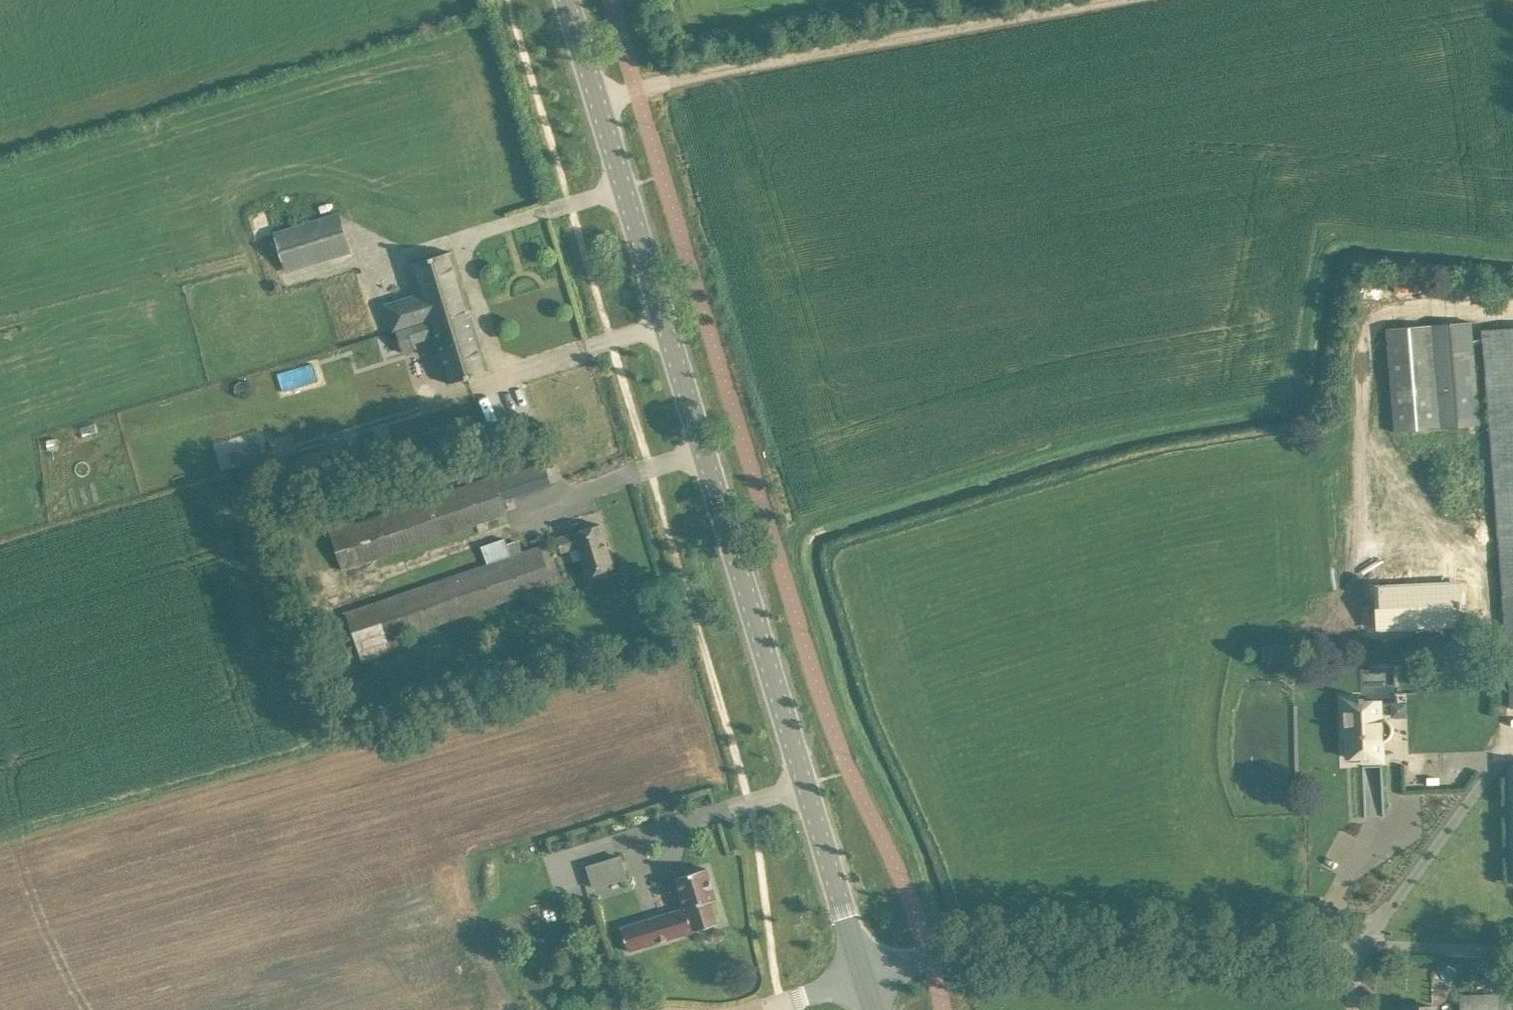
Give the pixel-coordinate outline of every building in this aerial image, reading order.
[(288,274),(353,254),(341,213),(276,235),(288,274)] [(421,292),(385,303),(393,330),(397,329),(407,326),(430,319),(431,321),(470,309),(452,251),(412,263),(421,292)] [(470,309),(431,321),(435,336),(449,382),(489,370),(470,309)] [(1480,424),(1471,321),(1385,328),(1394,432),(1480,424)] [(407,326),(397,329),(403,351),(413,348),(412,343),(407,326)] [(1512,706),(1512,327),(1484,329),(1509,649),(1510,706),(1512,706)] [(229,453),(233,467),(265,458),(260,444),(229,453)] [(349,512),(326,520),(344,569),(507,512),(502,498),(513,494),(532,488),(552,482),(545,462),(526,469),(496,479),(494,473),(353,524),(349,512)] [(614,567),(600,523),(575,531),(575,532),(557,538),(562,551),(579,545),(589,576),(614,567)] [(507,544),(504,537),(482,546),(488,563),(346,612),(363,661),(399,647),(395,638),(553,584),(562,580),(549,542),(523,551),(518,539),(507,544)] [(1446,583),(1378,586),(1380,626),(1447,623),(1446,583)] [(1364,690),(1342,691),(1343,720),(1346,720),(1347,736),(1348,756),(1363,756),(1363,761),(1382,760),(1382,739),(1385,739),(1387,737),(1389,735),(1391,733),(1392,730),(1392,727),(1392,724),(1391,721),(1389,719),(1386,717),(1383,715),(1380,715),(1380,695),(1364,695),(1364,690)] [(621,855),(588,865),(594,887),(627,877),(621,855)] [(718,922),(711,900),(716,898),(706,867),(676,876),(684,902),(674,905),(676,910),(621,926),(629,950),(694,930),(687,907),(688,907),(695,929),(718,922)] [(1461,995),(1461,1009),(1512,1009),(1512,993),(1461,995)]
